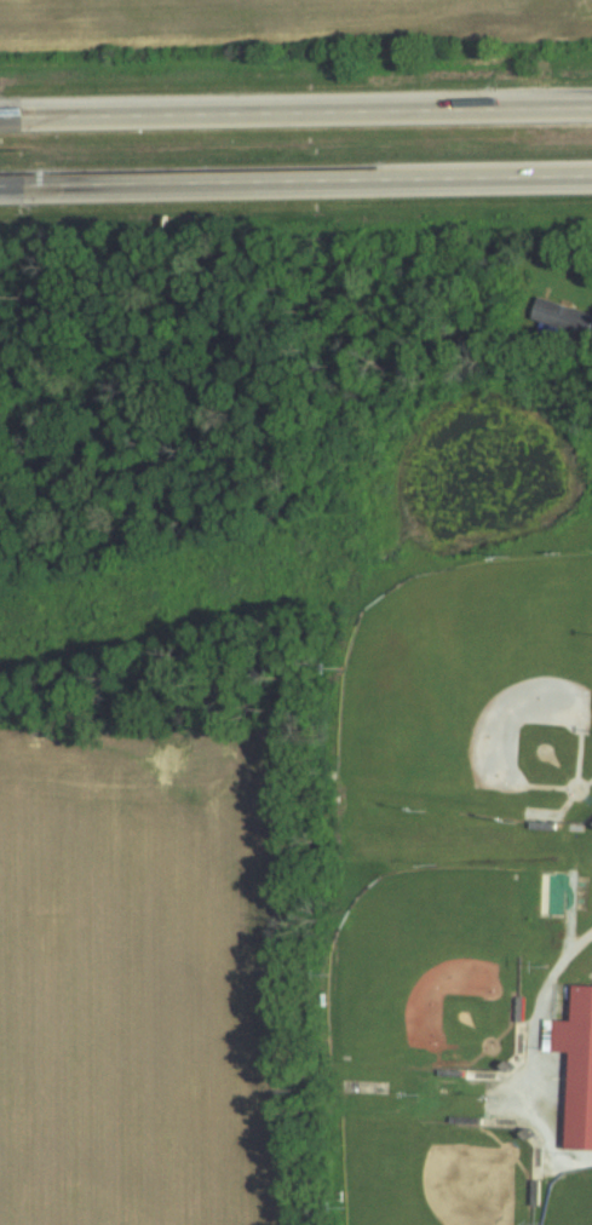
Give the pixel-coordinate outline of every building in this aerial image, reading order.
[(552,294),(591,306),(591,330),(545,316),(552,294)] [(571,1019),(553,1019),(552,1049),(570,1051),(567,1148),(591,1149),(591,985),(573,984),(571,1019)]
